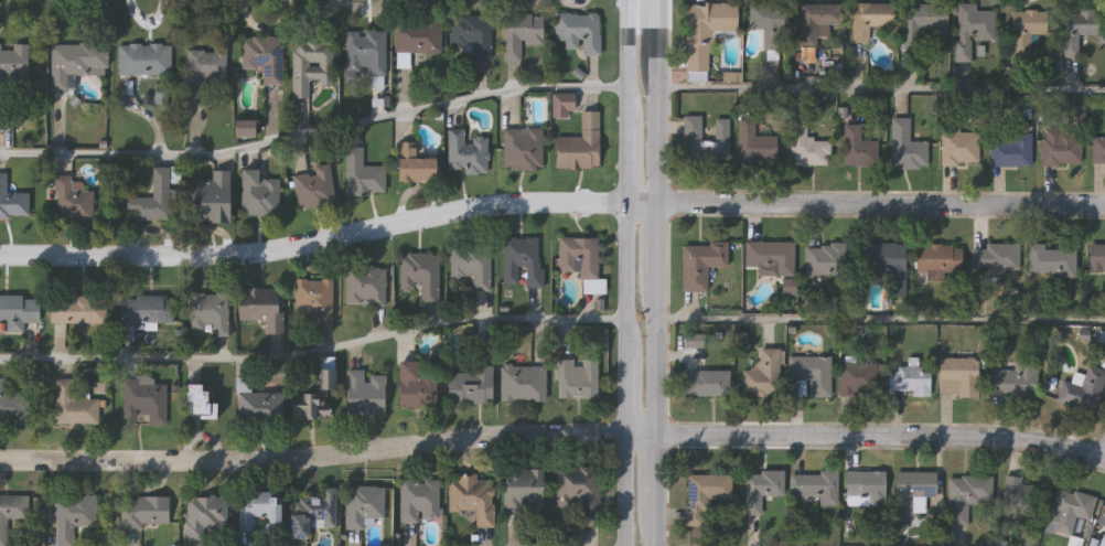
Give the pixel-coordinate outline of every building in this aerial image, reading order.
[(685,4),(737,3),(737,32),(709,32),(710,73),(686,73),(685,4)] [(749,30),(750,4),(787,6),(786,51),(763,50),(764,30),(749,30)] [(870,28),(870,44),(852,44),(852,4),(893,4),(893,28),(870,28)] [(995,12),(995,42),(958,42),(958,4),(976,4),(976,12),(995,12)] [(802,41),(802,6),(841,6),(841,26),(829,26),(829,41),(802,41)] [(902,6),(947,6),(947,38),(920,38),(920,49),(902,49),(902,6)] [(1079,57),(1062,57),(1062,11),(1098,11),(1098,35),(1079,35),(1079,57)] [(1047,12),(1047,42),(1031,42),(1031,54),(1012,54),(1012,12),(1047,12)] [(584,40),(556,40),(556,13),(600,13),(600,55),(584,55),(584,40)] [(492,15),(492,61),(473,61),(473,44),(451,44),(451,15),(492,15)] [(522,62),(504,62),(504,15),(544,15),(544,44),(522,44),(522,62)] [(397,54),(396,20),(440,20),(441,53),(397,54)] [(386,31),(386,75),(367,75),(367,74),(346,74),(346,31),(386,31)] [(243,38),(282,38),(282,85),(265,85),(265,68),(243,68),(243,38)] [(332,83),(310,83),(310,97),(293,97),(293,41),(332,40),(332,83)] [(10,93),(0,92),(0,44),(29,45),(29,82),(10,82),(10,93)] [(52,44),(107,44),(107,75),(68,75),(68,92),(53,92),(52,44)] [(171,75),(119,75),(119,44),(171,44),(171,75)] [(186,49),(226,49),(226,86),(211,86),(211,105),(186,105),(186,49)] [(555,118),(555,94),(575,94),(575,118),(555,118)] [(600,111),(600,169),(556,168),(556,137),(582,137),(582,111),(600,111)] [(729,163),(690,162),(690,146),(684,146),(685,117),(702,117),(702,141),(716,141),(716,119),(730,119),(729,163)] [(892,118),(910,118),(910,141),(929,141),(929,168),(892,168),(892,118)] [(254,119),(254,136),(235,136),(235,119),(254,119)] [(738,120),(755,120),(755,137),(776,137),(776,164),(738,163),(738,120)] [(790,120),(806,120),(806,140),(830,140),(830,165),(790,165),(790,120)] [(843,165),(843,125),(865,125),(865,137),(878,137),(878,165),(843,165)] [(979,165),(942,165),(942,127),(959,127),(959,132),(979,132),(979,165)] [(503,128),(544,128),(544,170),(503,170),(503,128)] [(449,172),(449,129),(465,129),(465,137),(489,137),(489,172),(449,172)] [(1082,135),(1082,165),(1042,165),(1042,135),(1082,135)] [(1092,135),(1104,135),(1104,165),(1092,165),(1092,135)] [(1030,137),(1030,167),(990,167),(990,137),(1030,137)] [(436,157),(436,182),(398,182),(398,141),(417,141),(417,157),(436,157)] [(346,147),(363,147),(363,165),(386,165),(386,194),(346,194),(346,147)] [(315,164),(331,163),(334,204),(297,207),(294,174),(315,173),(315,164)] [(152,197),(152,165),(170,167),(170,218),(125,218),(125,197),(152,197)] [(229,169),(229,222),(191,222),(191,190),(211,190),(211,169),(229,169)] [(243,214),(243,169),(259,169),(259,178),(279,178),(279,214),(243,214)] [(28,216),(0,216),(0,172),(6,172),(6,193),(28,193),(28,216)] [(71,174),(71,181),(81,181),(81,189),(93,189),(93,217),(55,217),(55,174),(71,174)] [(543,288),(526,288),(526,268),(519,268),(519,285),(504,285),(504,236),(543,237),(543,288)] [(598,237),(599,279),(604,279),(604,292),(583,292),(582,272),(560,272),(559,237),(598,237)] [(793,243),(793,271),(745,271),(745,243),(793,243)] [(846,245),(845,278),(805,278),(806,244),(846,245)] [(905,244),(904,296),(886,296),(886,274),(859,274),(859,244),(905,244)] [(1075,248),(1075,277),(1028,277),(1028,244),(1044,244),(1044,248),(1075,248)] [(491,245),(491,290),(473,290),(473,277),(451,277),(451,245),(491,245)] [(707,267),(707,291),(683,291),(683,245),(727,245),(727,267),(707,267)] [(915,245),(962,245),(962,272),(943,272),(943,280),(927,280),(927,274),(915,274),(915,245)] [(1019,274),(985,274),(985,269),(973,269),(972,246),(1019,245),(1019,274)] [(1090,245),(1104,245),(1104,270),(1090,270),(1090,245)] [(439,304),(421,304),(421,290),(400,290),(400,254),(439,254),(439,304)] [(386,268),(386,306),(346,306),(346,268),(386,268)] [(332,331),(296,331),(296,279),(332,279),(332,331)] [(283,288),(283,333),(266,333),(266,320),(239,321),(239,288),(283,288)] [(228,335),(192,335),(192,292),(228,292),(228,335)] [(23,332),(0,331),(0,295),(37,296),(37,321),(23,321),(23,332)] [(106,322),(50,322),(50,295),(106,295),(106,322)] [(119,295),(174,295),(174,324),(119,324),(119,295)] [(780,395),(742,395),(742,368),(760,368),(760,349),(779,349),(780,395)] [(829,396),(806,396),(806,394),(790,394),(790,356),(830,357),(829,396)] [(291,392),(315,392),(315,367),(323,367),(323,358),(334,358),(334,418),(291,418),(291,392)] [(598,397),(556,397),(556,358),(598,358),(598,397)] [(979,396),(940,396),(940,358),(979,358),(979,396)] [(437,374),(437,407),(398,407),(399,361),(417,361),(417,374),(437,374)] [(840,396),(840,363),(877,363),(877,396),(840,396)] [(1013,371),(1013,363),(1037,363),(1037,398),(991,398),(991,371),(1013,371)] [(492,364),(493,404),(449,404),(449,372),(474,372),(474,364),(492,364)] [(502,364),(547,366),(546,400),(501,399),(502,364)] [(930,365),(930,396),(890,396),(890,367),(909,367),(909,365),(930,365)] [(1087,365),(1104,370),(1104,378),(1094,413),(1056,402),(1063,381),(1081,386),(1087,365)] [(347,370),(364,370),(365,375),(385,374),(385,414),(347,414),(347,370)] [(683,371),(729,371),(729,394),(683,394),(683,371)] [(28,424),(0,424),(0,376),(3,376),(3,390),(28,392),(28,424)] [(149,424),(149,417),(124,417),(124,377),(165,377),(167,424),(149,424)] [(282,421),(238,422),(237,377),(251,377),(251,392),(281,392),(282,421)] [(99,424),(54,424),(54,378),(73,378),(73,395),(99,395),(99,424)] [(215,419),(186,419),(186,383),(215,383),(215,419)] [(544,512),(506,512),(506,468),(544,468),(544,512)] [(579,525),(580,507),(557,507),(558,468),(601,469),(600,525),(579,525)] [(783,471),(783,506),(762,506),(762,515),(744,515),(744,471),(783,471)] [(846,471),(884,471),(884,497),(846,497),(846,471)] [(837,503),(790,503),(790,472),(837,472),(837,503)] [(913,496),(913,515),(895,515),(895,472),(936,472),(936,496),(913,496)] [(687,474),(731,474),(730,511),(717,511),(717,501),(707,501),(707,521),(687,521),(687,474)] [(450,512),(449,475),(478,475),(478,479),(494,479),(494,527),(476,527),(476,512),(450,512)] [(993,477),(993,504),(968,504),(968,526),(947,526),(947,477),(993,477)] [(1021,477),(1021,484),(1038,485),(1037,514),(1000,512),(1002,477),(1021,477)] [(401,521),(401,479),(440,479),(440,521),(401,521)] [(368,529),(350,529),(350,486),(385,486),(385,518),(368,518),(368,529)] [(336,488),(336,527),(323,527),(323,521),(311,521),(311,538),(292,538),(291,499),(321,499),(321,488),(336,488)] [(1072,535),(1048,529),(1058,489),(1096,497),(1091,520),(1075,516),(1072,535)] [(240,531),(242,494),(281,495),(280,532),(240,531)] [(7,520),(7,545),(0,545),(0,495),(28,495),(28,520),(7,520)] [(74,536),(74,545),(55,545),(55,495),(96,495),(96,527),(86,527),(86,536),(74,536)] [(170,495),(170,527),(120,527),(120,495),(170,495)] [(189,495),(228,495),(228,537),(189,537),(189,495)]
